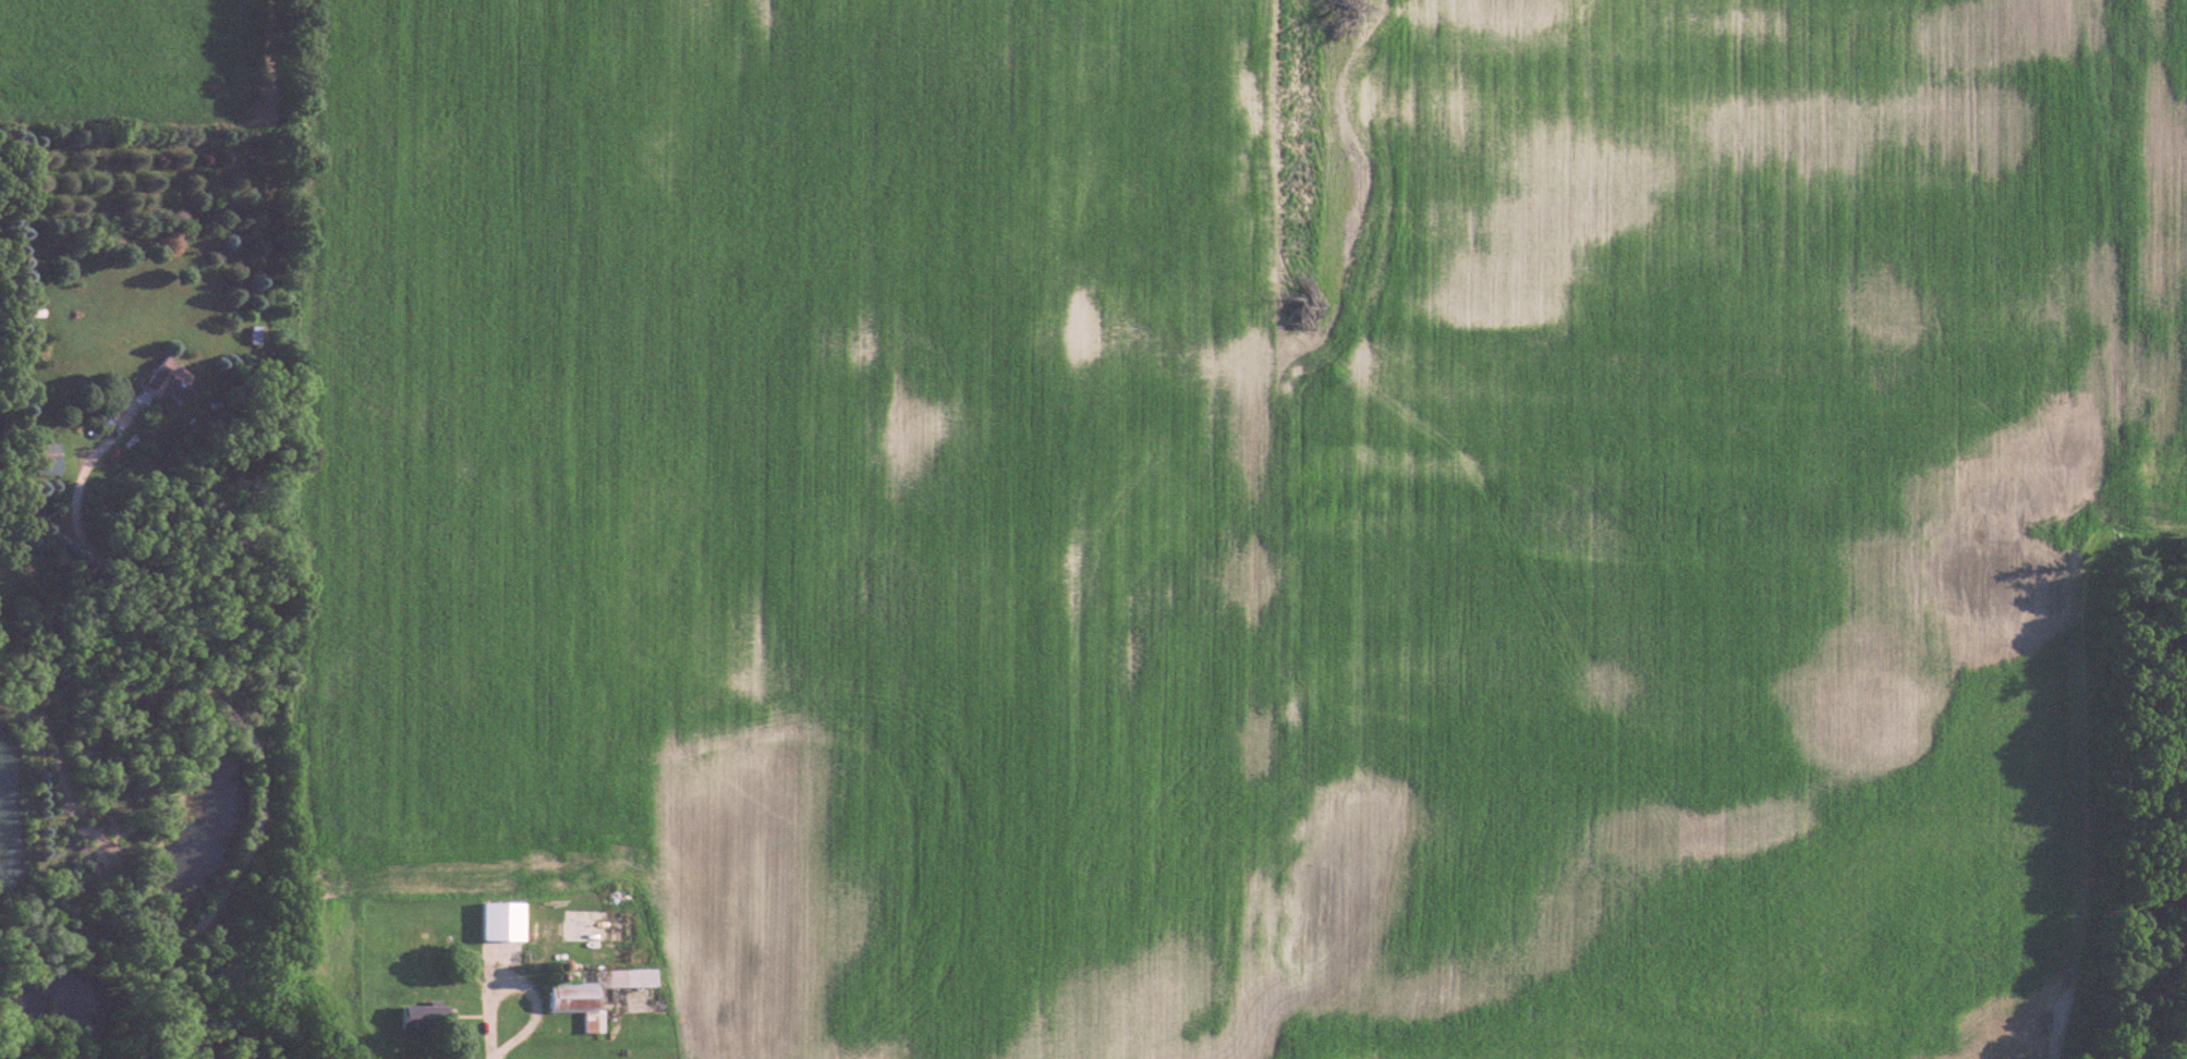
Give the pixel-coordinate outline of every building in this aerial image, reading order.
[(148,384),(163,397),(168,392),(186,407),(205,383),(172,355),(148,384)] [(65,475),(65,443),(41,443),(41,475),(65,475)] [(483,940),(527,940),(527,903),(483,903),(483,940)] [(586,1013),(586,1033),(606,1033),(606,987),(660,987),(660,969),(594,970),(594,971),(549,971),(550,1013),(586,1013)] [(403,1030),(457,1030),(457,1005),(403,1005),(403,1030)]
